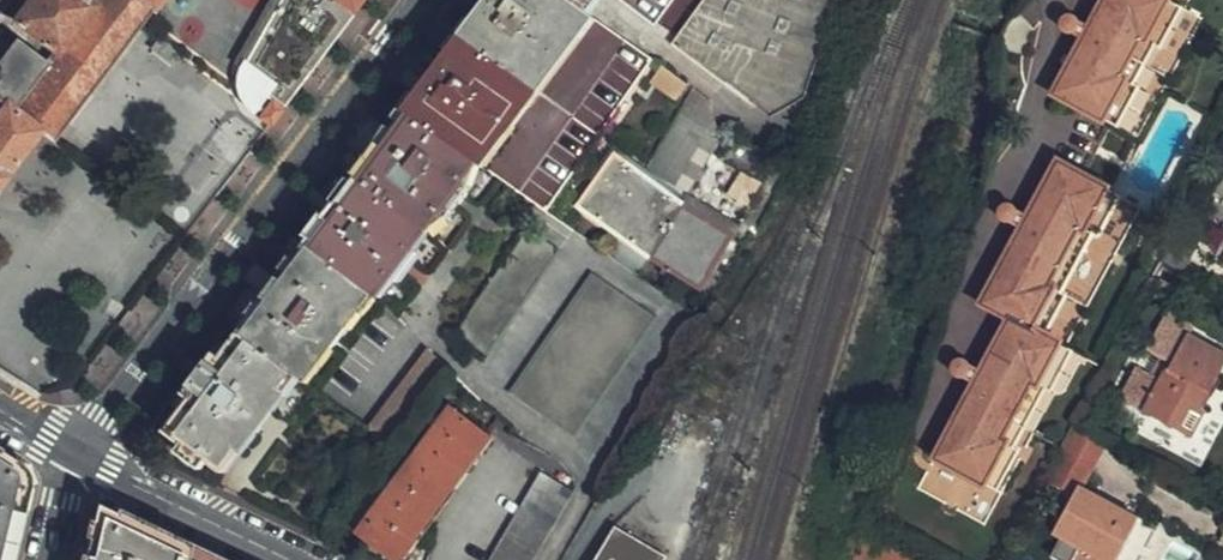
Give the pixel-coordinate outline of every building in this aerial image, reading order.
[(153,6),(146,0),(93,0),(91,2),(89,0),(30,0),(15,18),(59,52),(52,62),(17,35),(0,57),(0,180),(39,129),(53,140),(153,6)] [(233,62),(241,67),(278,0),(267,0),(233,62)] [(283,103),(308,70),(306,69),(342,22),(358,0),(360,1),(361,0),(278,0),(241,67),(238,75),(238,82),(239,90),(241,96),(246,104),(251,108),(264,91),(283,103)] [(547,206),(652,56),(573,0),(488,0),(435,73),(421,92),(408,108),(480,159),(547,206)] [(590,13),(600,0),(573,0),(590,13)] [(655,22),(671,0),(625,0),(655,22)] [(674,38),(756,104),(785,85),(792,65),(810,71),(835,0),(701,0),(674,38)] [(1172,0),(1096,0),(1084,21),(1080,18),(1072,10),(1064,9),(1059,12),(1057,19),(1061,28),(1068,30),(1075,27),(1080,30),(1050,85),(1112,120),(1136,80),(1128,75),(1148,39),(1156,43),(1178,3),(1172,0)] [(177,52),(157,38),(152,45),(172,59),(177,52)] [(677,97),(688,81),(662,63),(650,78),(677,97)] [(772,215),(795,153),(789,152),(743,146),(729,138),(687,209),(681,203),(723,134),(711,108),(714,99),(696,86),(642,174),(615,155),(581,204),(618,230),(605,247),(639,271),(652,254),(721,298),(772,215)] [(270,99),(258,116),(268,123),(280,106),(270,99)] [(429,226),(480,159),(408,108),(384,140),(360,173),(429,226)] [(217,191),(254,141),(246,135),(253,124),(240,114),(234,122),(231,120),(191,172),(217,191)] [(1040,325),(1110,181),(1053,153),(980,305),(1003,316),(922,484),(980,511),(1064,336),(1040,325)] [(377,294),(429,226),(360,173),(332,210),(302,251),(373,292),(377,294)] [(1123,237),(1140,205),(1123,196),(1107,228),(1123,237)] [(1014,226),(1025,211),(1008,198),(997,212),(1014,226)] [(1201,229),(1183,218),(1161,258),(1180,268),(1201,229)] [(486,352),(559,249),(528,227),(456,330),(486,352)] [(290,370),(306,382),(373,292),(302,251),(270,292),(241,332),(290,370)] [(575,432),(656,315),(594,271),(511,389),(575,432)] [(290,370),(241,332),(222,357),(216,352),(202,370),(188,389),(194,395),(169,427),(184,438),(177,448),(200,465),(211,451),(222,460),(290,370)] [(1213,379),(1222,360),(1222,352),(1188,334),(1169,368),(1161,364),(1154,376),(1159,379),(1144,407),(1192,433),(1205,409),(1199,406),(1213,379)] [(367,421),(388,439),(451,367),(430,349),(367,421)] [(412,530),(487,430),(449,403),(355,529),(381,549),(387,541),(404,554),(419,535),(412,530)] [(1074,494),(1079,485),(1103,438),(1076,424),(1047,480),(1074,494)] [(17,519),(25,483),(15,460),(0,450),(0,559),(7,559),(17,519)] [(574,488),(543,469),(489,559),(532,559),(574,488)] [(1079,485),(1074,494),(1054,531),(1063,536),(1053,556),(1061,559),(1116,559),(1137,518),(1079,485)] [(120,512),(97,524),(87,559),(219,559),(120,512)] [(866,516),(856,557),(862,559),(951,559),(866,516)] [(667,555),(616,525),(595,559),(664,559),(667,555)]
